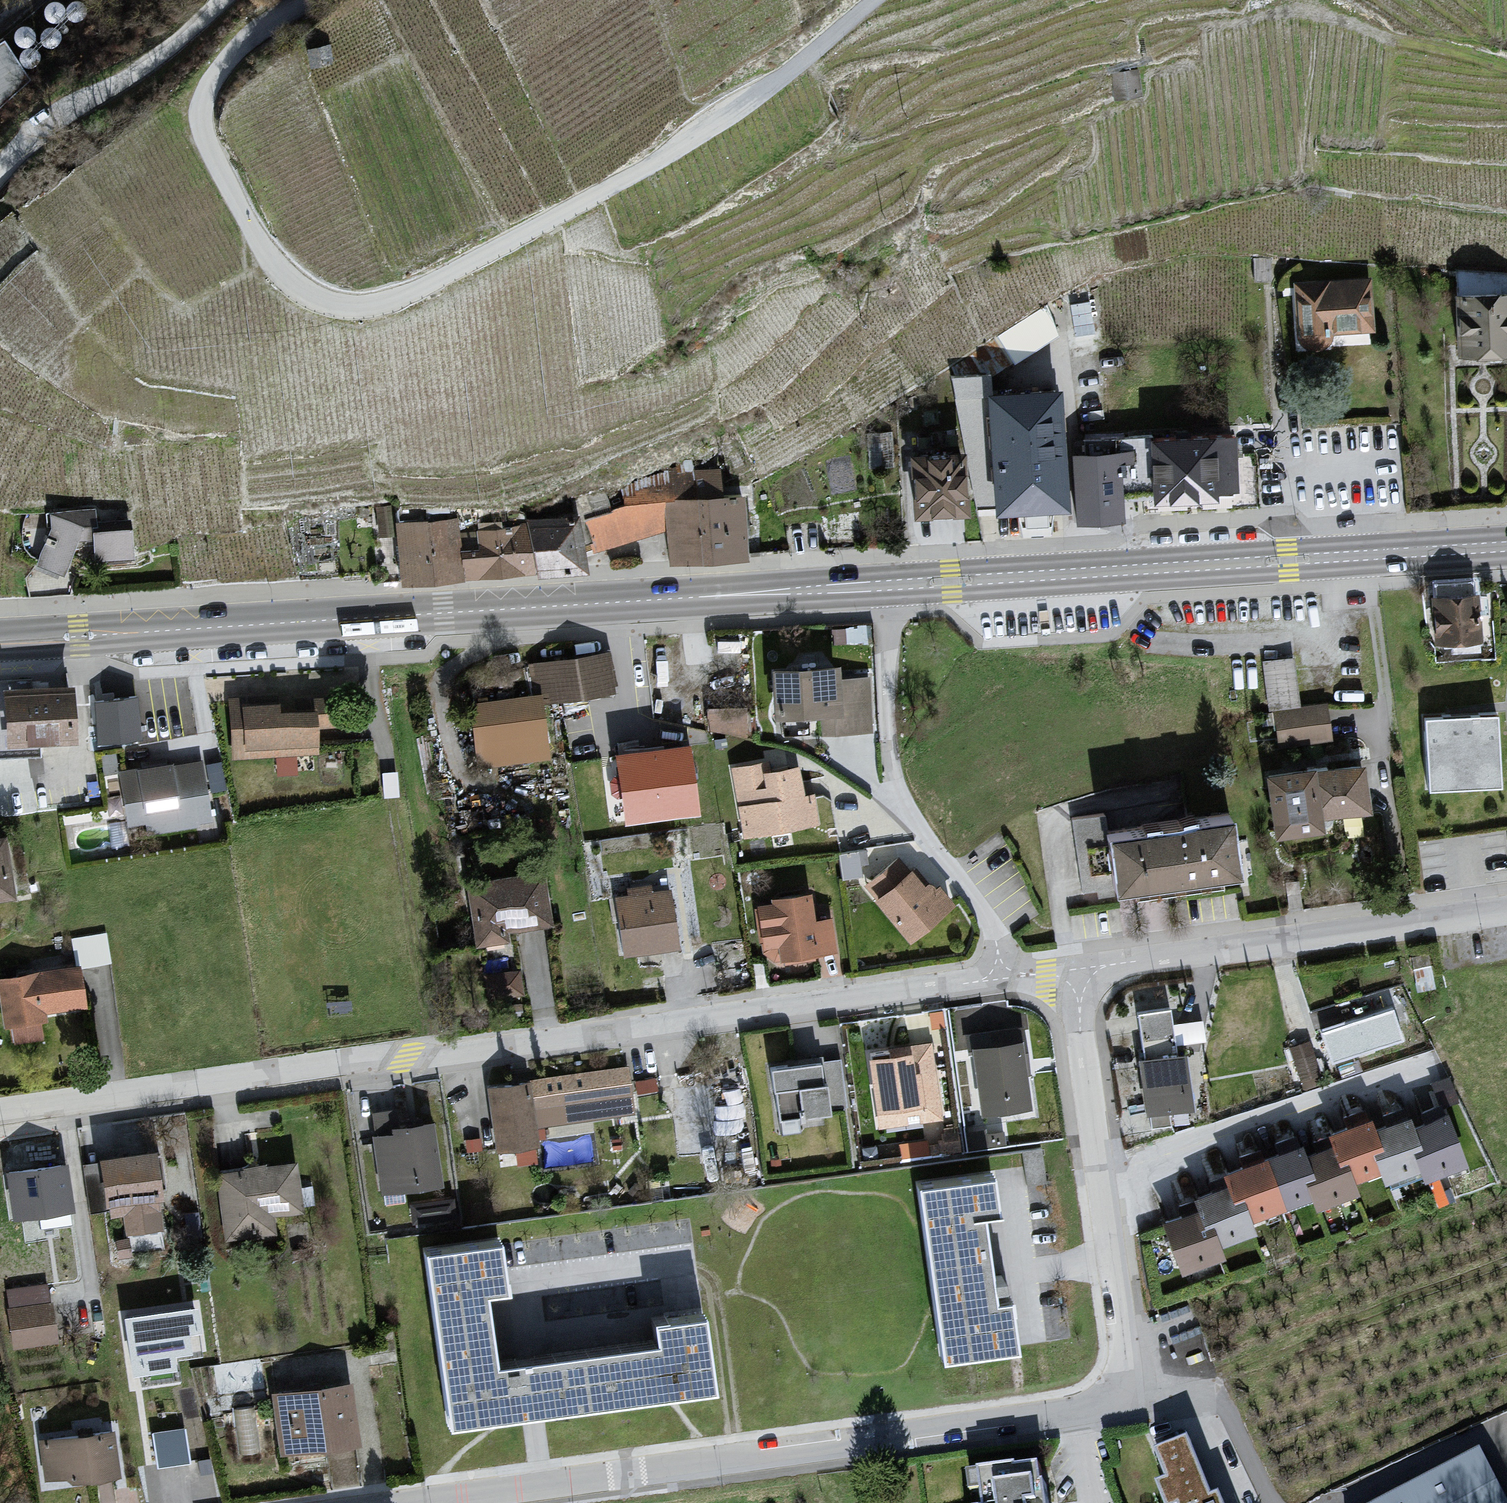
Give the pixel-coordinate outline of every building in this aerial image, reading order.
[(34,76),(3,39),(0,41),(0,117),(34,76)] [(322,41),(298,44),(300,62),(324,60),(322,41)] [(1271,258),(1253,258),(1253,281),(1272,280),(1271,258)] [(1374,330),(1370,277),(1293,283),(1294,292),(1297,336),(1304,347),(1317,350),(1325,346),(1329,341),(1331,333),(1374,330)] [(1455,293),(1456,355),(1506,354),(1506,292),(1455,293)] [(1059,335),(1048,304),(949,367),(950,375),(991,373),(991,375),(1059,335)] [(977,510),(990,510),(983,392),(992,391),(991,375),(991,373),(950,375),(977,510)] [(992,391),(983,392),(990,510),(1066,506),(1059,387),(992,391)] [(1121,497),(1152,496),(1149,440),(1150,435),(1083,439),(1084,453),(1118,450),(1121,497)] [(1237,489),(1234,436),(1149,440),(1152,496),(1152,501),(1217,499),(1216,490),(1237,489)] [(961,449),(910,452),(913,514),(965,511),(961,449)] [(1121,497),(1118,450),(1084,453),(1072,454),(1077,521),(1123,517),(1121,497)] [(743,554),(740,494),(722,494),(720,468),(668,469),(669,498),(670,529),(672,557),(743,554)] [(610,509),(589,517),(595,538),(597,547),(670,529),(669,498),(668,469),(622,488),(623,504),(610,509)] [(582,543),(595,538),(589,517),(610,509),(605,488),(574,498),(577,514),(582,543)] [(394,505),(376,507),(379,537),(396,536),(394,505)] [(35,563),(62,572),(77,538),(91,537),(90,524),(96,523),(95,508),(48,510),(49,526),(35,563)] [(582,543),(577,514),(529,518),(530,525),(536,569),(586,566),(582,543)] [(460,576),(458,535),(459,535),(459,521),(426,522),(430,579),(460,576)] [(430,579),(426,522),(397,524),(401,581),(430,579)] [(124,524),(92,526),(95,559),(126,556),(124,524)] [(459,535),(458,535),(460,576),(536,569),(530,525),(459,535)] [(1479,640),(1477,593),(1432,595),(1435,642),(1479,640)] [(609,653),(529,664),(533,696),(543,695),(544,704),(615,694),(609,653)] [(1262,658),(1268,711),(1275,710),(1299,707),(1292,655),(1262,658)] [(839,665),(772,668),(775,716),(822,714),(823,734),(872,731),(869,677),(840,678),(839,665)] [(71,683),(3,686),(5,741),(73,738),(71,683)] [(277,710),(276,697),(229,699),(233,757),(317,752),(317,745),(315,727),(337,726),(335,695),(293,697),(293,709),(277,710)] [(544,704),(543,695),(533,696),(469,705),(478,770),(552,759),(544,704)] [(137,696),(92,700),(96,742),(140,738),(137,696)] [(1299,707),(1275,710),(1280,746),(1333,740),(1329,703),(1299,707)] [(1499,785),(1496,715),(1423,719),(1427,788),(1499,785)] [(700,804),(691,740),(618,751),(628,814),(700,804)] [(123,775),(119,775),(127,828),(144,825),(156,833),(212,824),(203,764),(176,768),(175,760),(136,766),(137,772),(123,775)] [(765,760),(732,766),(745,837),(819,823),(812,788),(804,790),(799,760),(766,767),(765,760)] [(1364,762),(1265,773),(1273,836),(1321,830),(1320,819),(1370,814),(1364,762)] [(220,764),(205,766),(209,791),(224,789),(220,764)] [(397,771),(382,772),(385,797),(400,796),(397,771)] [(1103,814),(1074,818),(1084,890),(1113,886),(1106,833),(1103,814)] [(1230,815),(1106,833),(1113,886),(1114,891),(1238,873),(1230,815)] [(6,837),(0,838),(0,897),(14,895),(6,837)] [(867,865),(865,850),(839,854),(842,877),(861,874),(859,867),(867,865)] [(912,865),(903,854),(866,882),(875,894),(912,865)] [(875,894),(909,937),(954,902),(939,882),(936,884),(930,876),(925,880),(912,865),(875,894)] [(544,873),(468,885),(478,945),(510,940),(509,928),(552,922),(544,873)] [(681,943),(673,886),(654,889),(653,881),(628,885),(629,893),(615,895),(624,952),(681,943)] [(842,955),(837,915),(820,917),(816,888),(773,893),(774,902),(761,904),(766,950),(778,949),(779,963),(842,955)] [(107,932),(71,938),(76,966),(81,965),(81,968),(111,963),(107,932)] [(0,975),(0,979),(6,1024),(43,1019),(42,1010),(86,1004),(81,968),(81,965),(76,966),(0,975)] [(1356,989),(1358,1004),(1390,1001),(1388,986),(1356,989)] [(1392,998),(1320,1020),(1330,1053),(1402,1031),(1392,998)] [(1172,1006),(1140,1010),(1145,1048),(1176,1042),(1174,1022),(1172,1006)] [(1204,1018),(1174,1022),(1176,1042),(1206,1039),(1204,1018)] [(1029,1075),(1023,1027),(965,1034),(967,1050),(972,1049),(982,1114),(1030,1107),(1025,1076),(1029,1075)] [(1312,1040),(1291,1047),(1302,1080),(1323,1073),(1312,1040)] [(868,1058),(878,1129),(943,1120),(934,1067),(931,1047),(930,1043),(910,1046),(911,1052),(868,1058)] [(1183,1046),(1141,1053),(1150,1109),(1192,1102),(1183,1046)] [(841,1058),(822,1061),(829,1108),(846,1106),(841,1058)] [(794,1065),(770,1068),(773,1092),(775,1092),(779,1121),(824,1114),(830,1114),(830,1112),(829,1108),(822,1061),(794,1065)] [(630,1063),(489,1082),(498,1143),(539,1137),(537,1123),(636,1109),(630,1063)] [(745,1085),(722,1082),(717,1119),(741,1122),(745,1085)] [(374,1120),(394,1116),(391,1099),(371,1103),(374,1120)] [(1468,1163),(1446,1112),(1413,1123),(1420,1145),(1409,1149),(1420,1172),(1423,1181),(1468,1163)] [(1413,1123),(1409,1114),(1375,1126),(1382,1146),(1372,1149),(1380,1172),(1385,1185),(1420,1172),(1409,1149),(1420,1145),(1413,1123)] [(1371,1117),(1326,1133),(1330,1142),(1338,1162),(1347,1159),(1354,1183),(1380,1172),(1372,1149),(1382,1146),(1375,1126),(1371,1117)] [(439,1182),(431,1123),(392,1128),(393,1134),(374,1137),(382,1191),(439,1182)] [(1301,1142),(1266,1155),(1287,1208),(1311,1199),(1304,1179),(1314,1175),(1305,1151),(1301,1142)] [(1330,1142),(1305,1151),(1314,1175),(1304,1179),(1311,1199),(1316,1211),(1357,1194),(1354,1183),(1347,1159),(1338,1162),(1330,1142)] [(1043,1144),(1023,1146),(1028,1183),(1048,1180),(1043,1144)] [(155,1149),(98,1158),(108,1220),(122,1218),(124,1234),(168,1227),(155,1149)] [(1266,1155),(1221,1171),(1226,1183),(1232,1197),(1243,1193),(1250,1222),(1287,1208),(1266,1155)] [(295,1162),(216,1173),(225,1239),(277,1232),(274,1208),(301,1204),(295,1162)] [(70,1209),(63,1163),(5,1172),(12,1217),(70,1209)] [(996,1203),(992,1174),(918,1183),(941,1360),(1019,1350),(1013,1299),(998,1301),(986,1212),(972,1214),(971,1206),(996,1203)] [(1226,1183),(1190,1195),(1195,1208),(1201,1224),(1211,1220),(1219,1245),(1253,1232),(1250,1222),(1243,1193),(1232,1197),(1226,1183)] [(1201,1224),(1195,1208),(1162,1220),(1181,1273),(1223,1256),(1219,1245),(1211,1220),(1201,1224)] [(499,1240),(423,1250),(449,1425),(714,1391),(703,1315),(654,1322),(657,1343),(495,1365),(485,1294),(506,1291),(499,1240)] [(48,1284),(7,1289),(13,1347),(54,1342),(48,1284)] [(202,1327),(198,1303),(121,1315),(130,1373),(174,1367),(172,1354),(189,1351),(186,1329),(202,1327)] [(352,1381),(272,1393),(281,1453),(361,1442),(352,1381)] [(257,1399),(238,1400),(241,1446),(259,1445),(257,1399)] [(184,1426),(152,1431),(158,1467),(189,1462),(184,1426)] [(115,1430),(41,1442),(47,1480),(68,1477),(73,1481),(90,1478),(122,1473),(115,1430)] [(1192,1446),(1162,1457),(1175,1489),(1167,1492),(1172,1502),(1215,1502),(1192,1446)] [(1395,1502),(1505,1502),(1483,1459),(1395,1502)] [(1046,1467),(970,1477),(973,1501),(984,1499),(985,1502),(1050,1502),(1046,1467)]
